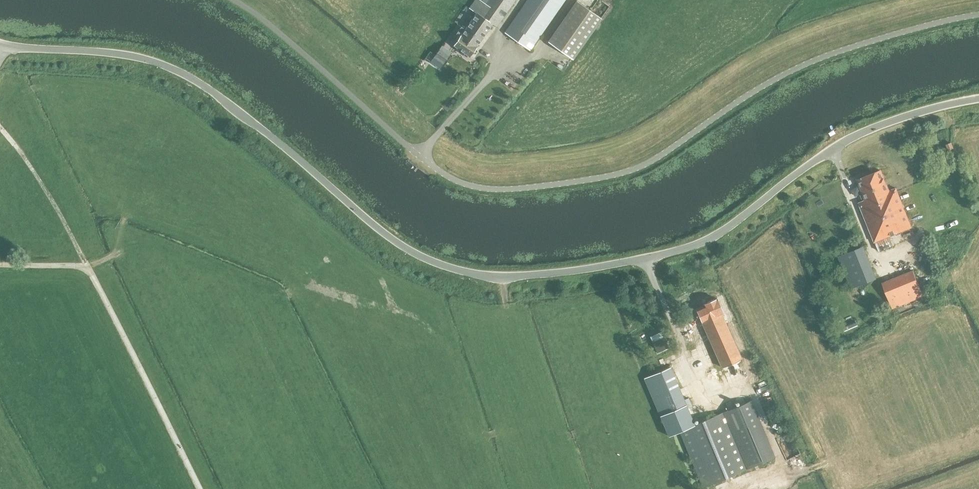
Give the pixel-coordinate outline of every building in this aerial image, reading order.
[(469,7),(477,12),(454,44),(469,55),(492,23),(496,26),(515,0),(474,0),(469,7)] [(505,32),(530,50),(565,0),(527,0),(505,32)] [(601,18),(576,0),(547,41),(572,59),(601,18)] [(433,56),(440,61),(444,63),(448,57),(437,50),(433,56)] [(440,61),(433,56),(430,54),(426,60),(436,67),(440,61)] [(873,241),(911,227),(896,188),(888,190),(880,169),(857,178),(866,199),(858,202),(873,241)] [(860,247),(838,256),(851,288),(873,279),(860,247)] [(892,308),(923,296),(913,270),(882,282),(892,308)] [(741,358),(720,313),(722,312),(716,298),(702,304),(703,305),(696,309),(722,367),(741,358)] [(652,339),(663,335),(661,327),(649,331),(652,339)] [(665,337),(653,341),(656,351),(668,347),(665,337)] [(644,378),(667,436),(694,425),(670,367),(644,378)] [(749,402),(727,411),(694,425),(680,431),(703,487),(772,458),(749,402)]
